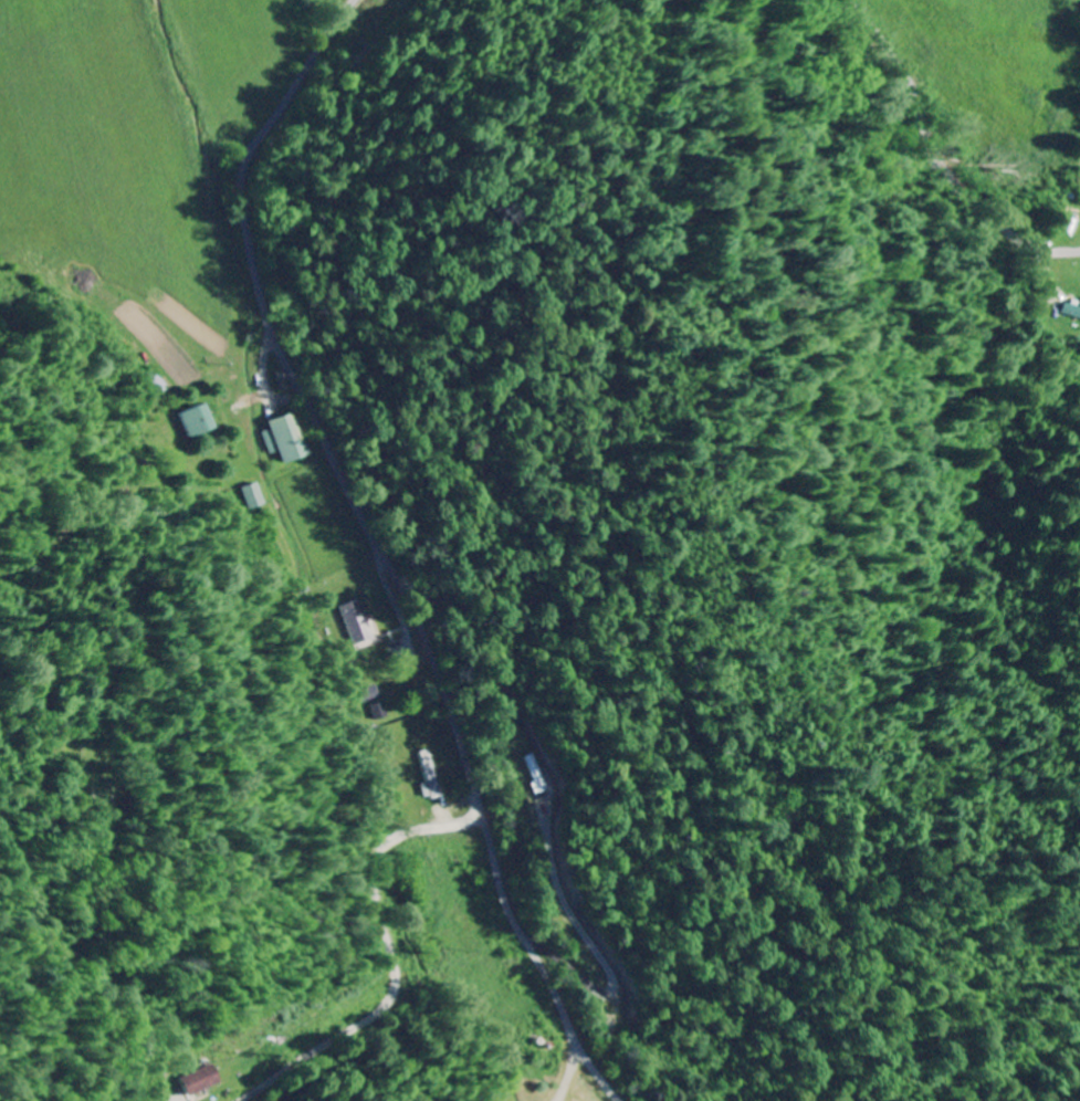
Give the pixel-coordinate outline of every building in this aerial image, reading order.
[(1077,235),(1079,224),(1079,220),(1072,218),(1068,233),(1077,235)] [(1079,320),(1079,308),(1066,303),(1063,314),(1079,320)] [(184,413),(191,438),(216,431),(208,406),(184,413)] [(272,456),(281,453),(285,465),(311,456),(297,413),(269,422),(272,431),(265,433),(272,456)] [(244,488),(251,511),(267,506),(260,483),(244,488)] [(354,647),(374,641),(362,601),(342,607),(354,647)] [(381,698),(378,686),(360,692),(363,703),(381,698)] [(389,718),(385,704),(374,707),(377,721),(389,718)] [(188,1098),(219,1083),(211,1064),(179,1079),(188,1098)]
